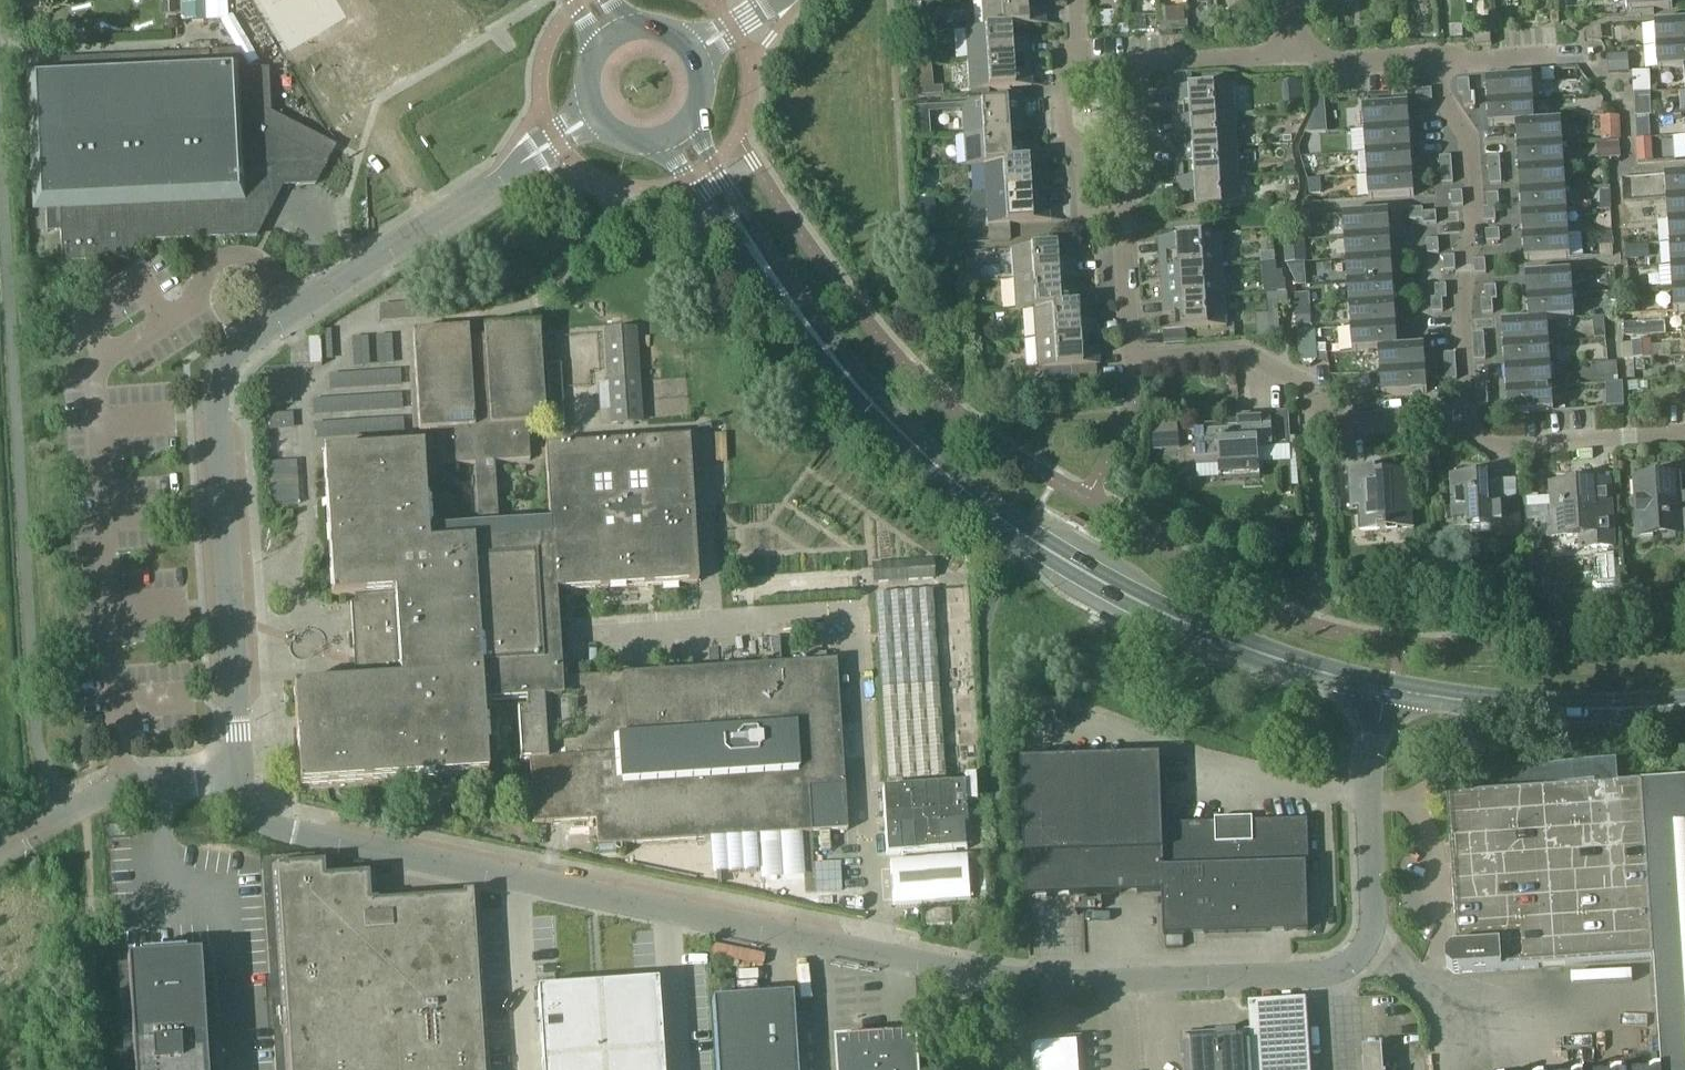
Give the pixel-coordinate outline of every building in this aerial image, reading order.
[(1016,26),(1045,24),(1044,11),(1033,11),(1032,0),(981,0),(983,28),(1016,26)] [(1628,11),(1673,8),(1672,0),(1627,0),(1628,11)] [(1088,11),(1089,28),(1109,27),(1108,10),(1088,11)] [(1494,16),(1476,17),(1477,32),(1495,30),(1494,16)] [(1684,43),(1684,20),(1655,22),(1657,45),(1684,43)] [(1504,22),(1505,39),(1520,38),(1518,21),(1504,22)] [(1186,22),(1160,24),(1160,31),(1187,29),(1186,22)] [(1121,50),(1120,25),(1111,25),(1112,50),(1121,50)] [(967,60),(1018,57),(1030,56),(1029,41),(1017,42),(1016,26),(983,28),(964,30),(967,60)] [(1490,33),(1471,34),(1472,46),(1491,45),(1490,33)] [(1684,66),(1684,43),(1657,45),(1658,68),(1684,66)] [(165,55),(56,60),(57,78),(33,79),(40,204),(59,203),(62,261),(128,258),(137,241),(256,235),(282,186),(315,184),(334,149),(262,112),(260,69),(247,70),(235,51),(165,55)] [(360,81),(359,53),(324,54),(325,82),(360,81)] [(1018,57),(967,60),(969,91),(1032,86),(1030,72),(1019,73),(1018,57)] [(1190,72),(1174,73),(1174,87),(1191,86),(1190,72)] [(1487,102),(1533,99),(1531,75),(1485,78),(1487,102)] [(927,82),(915,83),(916,96),(931,95),(930,82),(927,82)] [(1470,93),(1470,82),(1459,83),(1459,94),(1464,93),(1470,93)] [(1186,120),(1235,116),(1233,86),(1171,90),(1172,104),(1184,103),(1186,120)] [(1419,101),(1433,100),(1432,89),(1418,90),(1419,101)] [(1465,106),(1476,106),(1475,93),(1470,93),(1464,93),(1465,106)] [(1324,98),(1315,99),(1316,111),(1325,111),(1324,98)] [(1515,122),(1534,121),(1533,99),(1487,102),(1488,124),(1515,122)] [(963,135),(1013,132),(1025,131),(1023,100),(961,104),(963,135)] [(1364,127),(1410,124),(1408,103),(1363,106),(1364,127)] [(917,107),(913,108),(915,138),(930,137),(928,107),(917,107)] [(1602,140),(1618,139),(1616,115),(1600,116),(1602,140)] [(1188,150),(1237,147),(1235,116),(1186,120),(1173,121),(1174,135),(1187,134),(1188,150)] [(1648,116),(1636,117),(1637,124),(1648,123),(1648,116)] [(1517,146),(1563,142),(1562,119),(1534,121),(1515,122),(1517,146)] [(1366,150),(1411,147),(1410,124),(1364,127),(1366,150)] [(1281,143),(1292,142),(1291,131),(1280,131),(1281,143)] [(982,164),(1027,161),(1026,148),(1014,149),(1013,132),(963,135),(965,165),(982,164)] [(1518,166),(1565,163),(1563,142),(1517,146),(1518,166)] [(1175,150),(1177,180),(1190,180),(1239,176),(1237,147),(1188,150),(1175,150)] [(1367,174),(1413,171),(1411,147),(1366,150),(1367,174)] [(1490,167),(1501,167),(1500,155),(1489,156),(1490,167)] [(1442,169),(1451,168),(1450,157),(1441,157),(1442,169)] [(1035,190),(1047,190),(1046,176),(1034,177),(1033,160),(1027,161),(982,164),(985,194),(1035,190)] [(1294,163),(1282,164),(1283,172),(1295,171),(1294,163)] [(1520,191),(1566,188),(1565,163),(1518,166),(1520,191)] [(1501,178),(1501,167),(1490,167),(1490,179),(1501,178)] [(1453,181),(1451,168),(1442,169),(1443,182),(1453,181)] [(1413,171),(1367,174),(1369,198),(1414,195),(1413,171)] [(1684,194),(1684,172),(1665,173),(1667,195),(1684,194)] [(1239,176),(1190,180),(1177,180),(1178,194),(1190,194),(1191,210),(1241,207),(1239,176)] [(923,198),(932,197),(931,184),(923,184),(923,198)] [(1522,213),(1568,210),(1566,188),(1520,191),(1522,213)] [(1035,190),(985,194),(987,224),(1009,222),(1048,219),(1047,206),(1036,206),(1035,190)] [(1452,205),(1463,204),(1462,190),(1451,191),(1452,205)] [(1488,207),(1495,206),(1499,206),(1499,193),(1487,194),(1488,207)] [(1684,218),(1684,194),(1667,195),(1668,219),(1684,218)] [(963,211),(977,210),(976,195),(962,195),(963,211)] [(934,199),(920,200),(922,230),(936,229),(934,199)] [(1495,206),(1484,207),(1485,221),(1496,220),(1495,206)] [(1423,213),(1422,209),(1409,210),(1410,220),(1423,219),(1423,213)] [(1523,237),(1569,234),(1568,210),(1522,213),(1523,237)] [(1345,236),(1390,233),(1389,211),(1343,214),(1345,236)] [(1436,211),(1423,213),(1423,219),(1423,223),(1437,222),(1436,211)] [(50,215),(34,216),(34,230),(50,230),(50,215)] [(1684,241),(1684,218),(1668,219),(1670,242),(1684,241)] [(991,240),(1010,239),(1009,226),(991,227),(991,240)] [(1487,241),(1500,240),(1499,229),(1486,229),(1487,241)] [(1346,258),(1392,255),(1390,233),(1345,236),(1346,258)] [(1161,269),(1223,265),(1221,234),(1159,239),(1160,253),(1161,269)] [(1569,234),(1523,237),(1525,260),(1571,257),(1569,234)] [(1612,234),(1601,234),(1603,256),(1613,255),(1612,234)] [(1277,261),(1296,262),(1297,238),(1278,237),(1277,261)] [(1428,253),(1439,252),(1438,239),(1427,239),(1428,253)] [(1684,263),(1684,241),(1670,242),(1672,264),(1684,263)] [(1013,279),(1064,275),(1074,275),(1073,261),(1062,261),(1060,245),(1011,249),(1013,279)] [(1638,246),(1627,247),(1628,260),(1639,259),(1638,246)] [(1260,261),(1273,260),(1273,251),(1259,252),(1260,261)] [(1348,282),(1393,279),(1392,255),(1346,258),(1348,282)] [(1445,269),(1456,268),(1455,255),(1444,256),(1445,269)] [(1475,272),(1479,272),(1486,272),(1485,258),(1474,259),(1475,272)] [(1684,287),(1684,263),(1672,264),(1673,288),(1684,287)] [(1175,298),(1225,294),(1223,265),(1161,269),(1162,283),(1174,283),(1175,298)] [(1527,296),(1574,293),(1572,269),(1525,273),(1527,296)] [(1032,308),(1076,304),(1075,291),(1063,292),(1064,275),(1013,279),(1015,309),(1032,308)] [(1349,304),(1395,301),(1393,279),(1348,282),(1349,304)] [(1284,290),(1283,280),(1267,280),(1267,291),(1276,291),(1284,290)] [(1435,298),(1442,298),(1446,297),(1445,284),(1434,285),(1435,298)] [(1486,298),(1492,298),(1497,298),(1496,285),(1485,285),(1486,298)] [(1673,288),(1675,310),(1684,309),(1684,287),(1673,288)] [(1267,291),(1265,292),(1266,311),(1277,310),(1276,291),(1267,291)] [(1529,320),(1548,319),(1576,317),(1574,293),(1527,296),(1529,320)] [(1225,294),(1175,298),(1163,299),(1164,313),(1177,313),(1178,330),(1227,327),(1225,294)] [(1442,298),(1432,299),(1433,312),(1443,312),(1442,298)] [(1492,298),(1481,299),(1482,312),(1493,312),(1492,298)] [(1351,326),(1396,323),(1395,301),(1349,304),(1351,326)] [(1034,337),(1084,334),(1097,333),(1096,319),(1084,320),(1083,304),(1076,304),(1032,308),(1034,337)] [(1249,313),(1250,336),(1263,336),(1262,312),(1249,313)] [(1504,345),(1549,341),(1548,319),(1529,320),(1502,322),(1504,345)] [(1379,348),(1398,347),(1396,323),(1351,326),(1353,350),(1379,348)] [(1664,323),(1624,325),(1624,330),(1625,334),(1625,337),(1665,334),(1664,323)] [(356,683),(294,687),(300,785),(488,773),(483,703),(526,701),(526,710),(517,711),(520,762),(529,761),(533,824),(595,820),(597,847),(811,833),(847,831),(844,787),(836,661),(562,679),(558,609),(565,608),(564,592),(698,583),(689,440),(546,449),(546,458),(550,517),(498,520),(494,461),(530,459),(528,425),(546,424),(539,325),(485,328),(485,337),(469,338),(468,330),(413,333),(420,432),(437,431),(440,466),(475,464),(479,522),(428,525),(423,448),(323,454),(333,597),(350,596),(356,683)] [(609,419),(641,418),(635,328),(601,330),(609,419)] [(1314,329),(1297,331),(1297,339),(1299,359),(1316,358),(1314,329)] [(1473,344),(1485,344),(1484,332),(1473,332),(1473,344)] [(1084,334),(1034,337),(1036,369),(1071,367),(1072,378),(1097,376),(1096,365),(1099,364),(1098,349),(1085,350),(1084,334)] [(320,339),(308,340),(310,366),(322,365),(320,339)] [(1505,367),(1551,364),(1549,341),(1504,345),(1505,367)] [(1485,357),(1485,344),(1473,344),(1474,356),(1485,357)] [(1380,371),(1426,368),(1424,346),(1398,347),(1379,348),(1380,371)] [(1634,357),(1644,357),(1644,347),(1633,348),(1634,357)] [(1445,365),(1456,365),(1455,352),(1444,353),(1445,365)] [(1644,358),(1635,359),(1636,371),(1645,370),(1644,358)] [(1507,390),(1553,386),(1551,364),(1505,367),(1507,390)] [(1457,379),(1456,365),(1445,365),(1446,379),(1457,379)] [(1426,368),(1380,371),(1382,395),(1427,392),(1426,368)] [(1476,390),(1487,390),(1487,377),(1475,378),(1476,390)] [(1635,383),(1629,383),(1629,389),(1629,392),(1639,391),(1638,382),(1635,383)] [(1553,386),(1507,390),(1509,412),(1554,409),(1553,386)] [(1488,403),(1487,390),(1476,390),(1477,403),(1488,403)] [(1628,398),(1628,417),(1676,415),(1676,396),(1628,398)] [(1240,426),(1195,429),(1197,462),(1198,479),(1220,478),(1261,475),(1260,448),(1288,445),(1288,436),(1288,431),(1287,424),(1287,416),(1239,418),(1240,426)] [(1376,471),(1376,467),(1349,468),(1351,507),(1357,507),(1359,530),(1414,526),(1410,469),(1376,471)] [(1488,505),(1486,473),(1450,475),(1453,524),(1494,521),(1495,537),(1521,535),(1519,503),(1488,505)] [(1677,475),(1636,478),(1639,520),(1637,520),(1638,538),(1684,535),(1684,544),(1684,494),(1678,494),(1677,475)] [(1590,483),(1588,481),(1551,483),(1554,518),(1549,519),(1550,536),(1581,534),(1582,547),(1614,545),(1610,482),(1590,483)] [(873,581),(934,577),(933,559),(872,563),(873,581)] [(1432,572),(1417,573),(1418,584),(1418,589),(1433,588),(1433,585),(1432,572)] [(886,778),(944,775),(932,588),(874,592),(886,778)] [(158,690),(185,689),(184,677),(158,678),(158,690)] [(1161,759),(1022,764),(1026,896),(1163,892),(1164,936),(1308,932),(1306,868),(1308,868),(1307,823),(1163,827),(1161,759)] [(1446,959),(1447,968),(1459,974),(1654,962),(1661,1069),(1684,1069),(1684,783),(1448,798),(1458,951),(1446,959)] [(962,784),(880,789),(884,854),(966,849),(962,784)] [(968,856),(889,861),(892,905),(970,900),(968,856)] [(330,862),(271,866),(284,1069),(490,1069),(479,893),(463,894),(462,895),(377,901),(376,873),(331,876),(330,862)] [(838,885),(837,871),(809,873),(809,886),(838,885)] [(952,910),(926,911),(927,925),(952,925),(952,910)] [(117,967),(124,1069),(203,1069),(203,1065),(210,1065),(208,1035),(199,1035),(195,963),(117,967)] [(657,987),(538,995),(542,1069),(663,1069),(657,987)] [(712,1000),(714,1021),(717,1069),(796,1069),(793,1021),(792,995),(712,1000)] [(1249,1004),(1251,1032),(1253,1069),(1309,1069),(1305,1000),(1249,1004)] [(1251,1032),(1184,1037),(1187,1069),(1253,1069),(1251,1032)] [(918,1035),(888,1037),(837,1040),(839,1069),(921,1069),(918,1035)] [(1032,1042),(1034,1069),(1084,1069),(1082,1039),(1032,1042)] [(1383,1050),(1363,1051),(1365,1069),(1384,1069),(1383,1050)]
